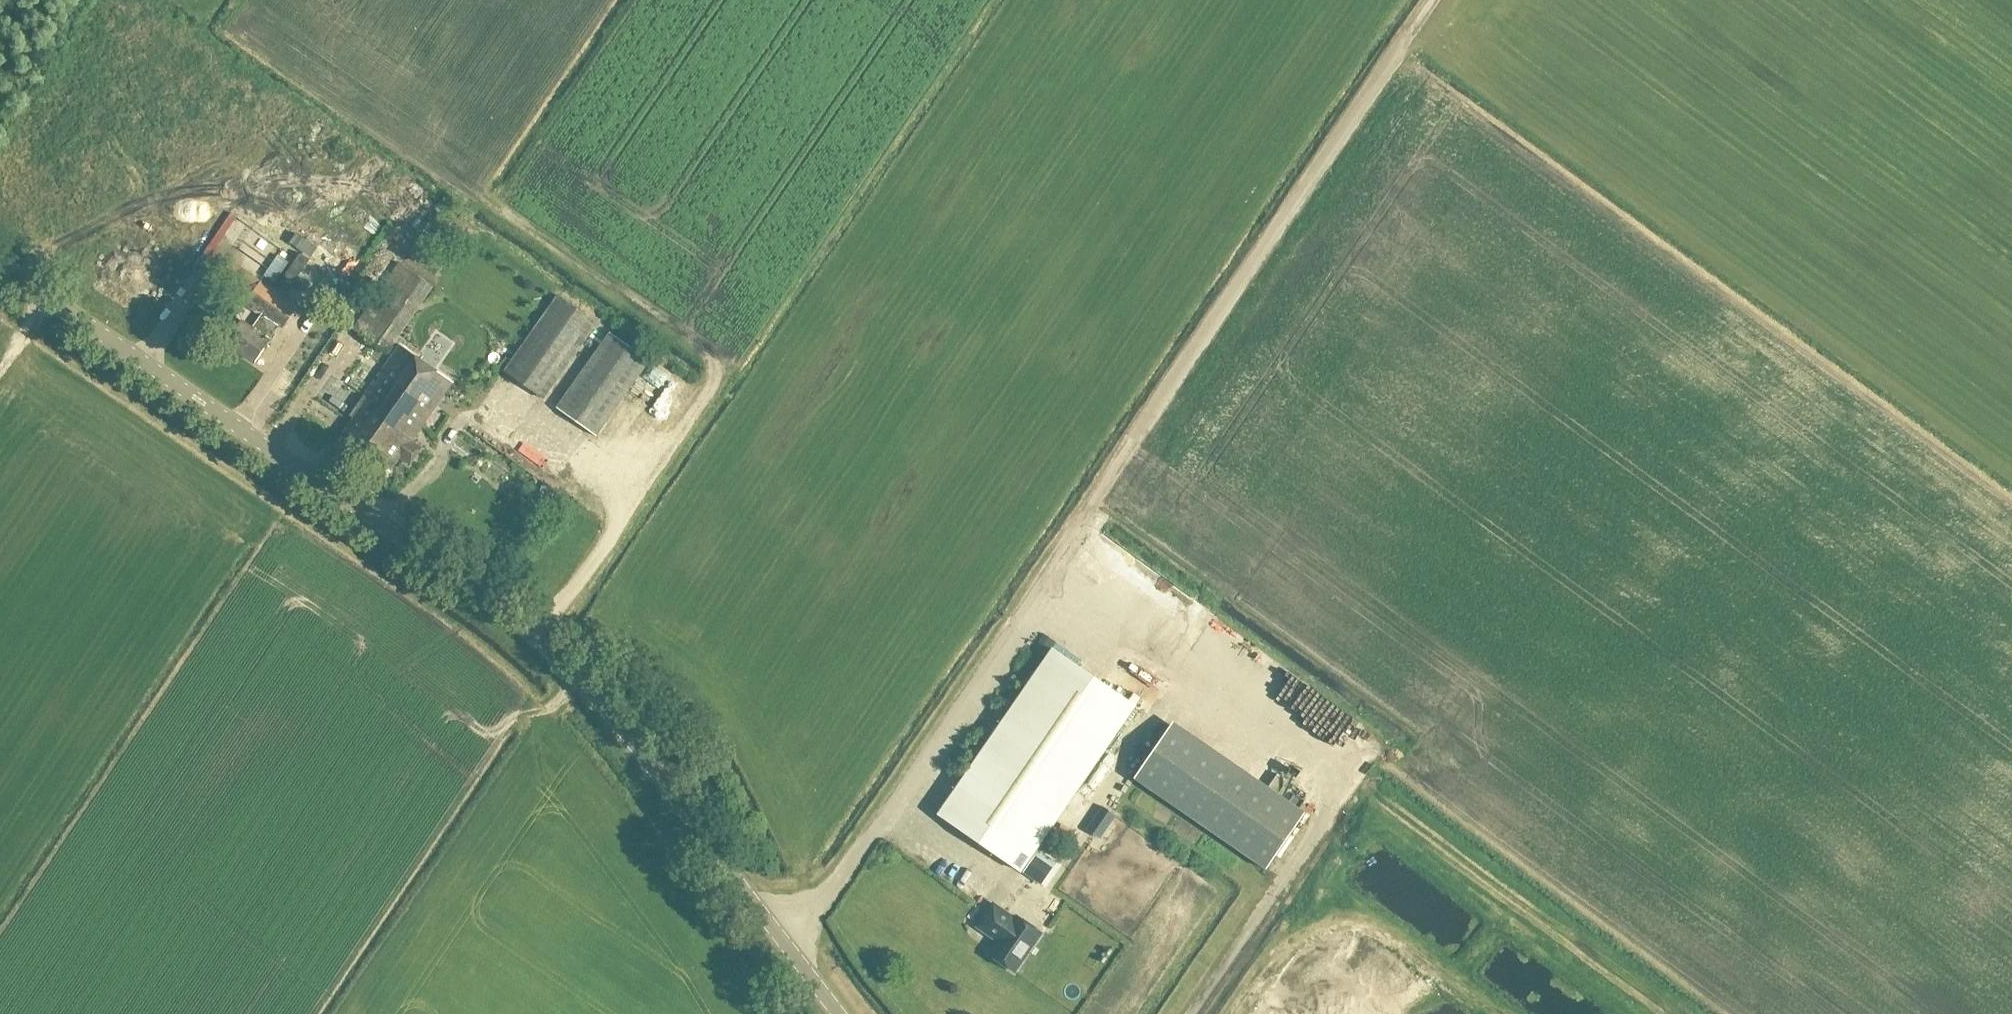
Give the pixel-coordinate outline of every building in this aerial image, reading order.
[(431,272),(440,254),(421,245),(413,264),(431,272)] [(281,328),(296,306),(260,282),(245,305),(260,316),(251,329),(239,321),(225,343),(254,363),(268,341),(278,326),(281,328)] [(596,323),(557,296),(506,369),(546,396),(595,324),(596,323)] [(345,322),(352,313),(341,304),(334,313),(345,322)] [(610,333),(557,408),(596,436),(649,360),(610,333)] [(399,345),(386,363),(412,382),(384,422),(389,426),(368,456),(390,471),(399,458),(409,466),(421,448),(411,441),(452,382),(399,345)] [(384,422),(412,382),(386,363),(349,416),(353,419),(341,436),(368,456),(389,426),(384,422)] [(657,365),(642,397),(663,407),(678,374),(657,365)] [(1020,871),(1077,788),(1134,705),(1050,648),(937,814),(1020,871)] [(1127,784),(1271,848),(1299,784),(1200,740),(1199,744),(1187,739),(1193,728),(1159,713),(1127,784)] [(1101,848),(1125,814),(1107,801),(1091,824),(1100,829),(1091,841),(1101,848)] [(1014,972),(1041,933),(1017,916),(1015,919),(994,904),(978,926),(999,941),(990,955),(1014,972)]
